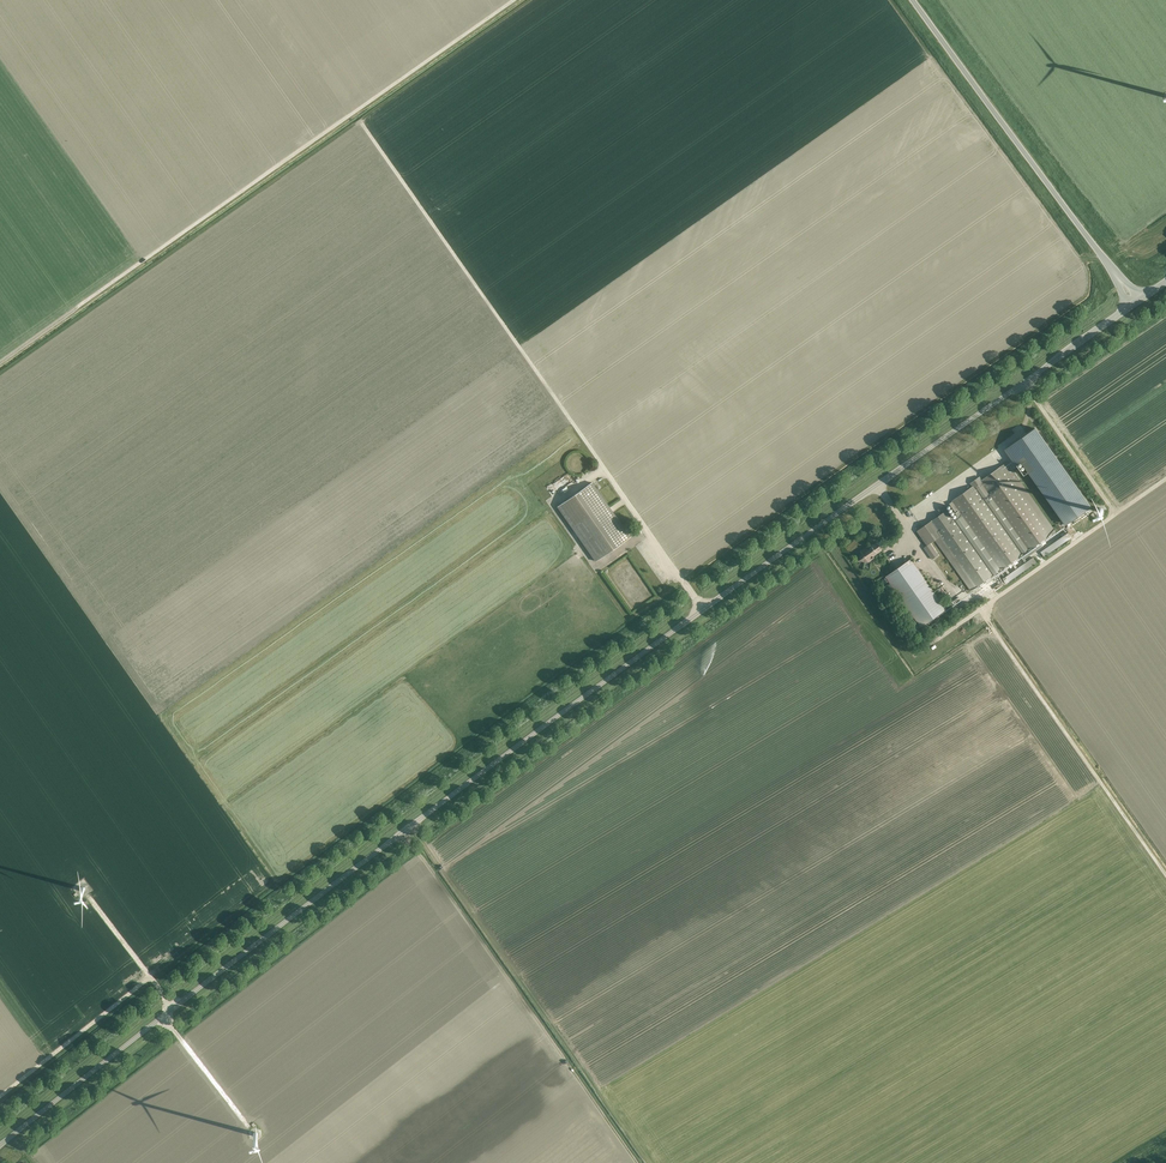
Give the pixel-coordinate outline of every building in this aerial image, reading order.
[(1036,428),(1006,449),(1016,464),(1021,461),(1066,524),(1091,507),(1036,428)] [(990,578),(994,575),(1001,570),(1023,554),(1029,550),(1051,535),(1002,466),(982,480),(980,477),(971,483),(973,486),(952,501),(949,503),(956,512),(955,512),(958,516),(954,518),(945,506),(945,505),(938,509),(941,514),(929,522),(917,531),(927,545),(930,543),(935,540),(971,591),(976,588),(980,585),(990,578)] [(557,479),(553,484),(557,489),(562,484),(557,479)] [(630,537),(592,483),(558,507),(596,561),(630,537)] [(600,490),(609,502),(617,497),(608,484),(600,490)] [(1044,557),(1071,538),(1068,533),(1041,552),(1044,557)] [(865,551),(862,550),(861,551),(859,561),(867,562),(869,560),(871,560),(874,558),(873,556),(882,550),(883,544),(876,543),(865,551)] [(939,555),(930,543),(927,545),(924,548),(933,560),(939,555)] [(1033,557),(1006,576),(1010,581),(1037,562),(1033,557)] [(911,560),(886,577),(921,626),(946,609),(911,560)] [(938,578),(936,580),(945,590),(947,588),(938,578)]
